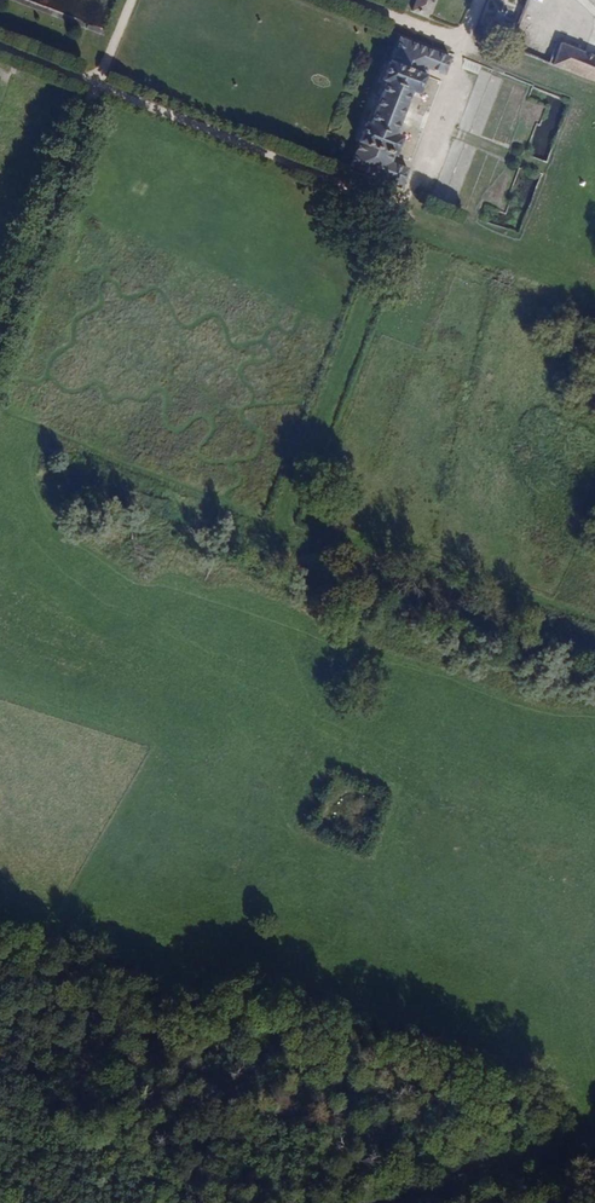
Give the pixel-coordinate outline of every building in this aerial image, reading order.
[(413,12),(427,18),(434,0),(418,0),(413,12)] [(523,0),(488,0),(480,23),(511,34),(523,0)] [(444,75),(450,58),(398,38),(389,62),(387,61),(380,81),(382,81),(366,123),(364,123),(355,143),(358,144),(349,167),(401,188),(409,169),(392,163),(402,136),(395,133),(411,93),(418,96),(429,70),(444,75)] [(594,83),(594,57),(582,52),(573,75),(594,83)]
